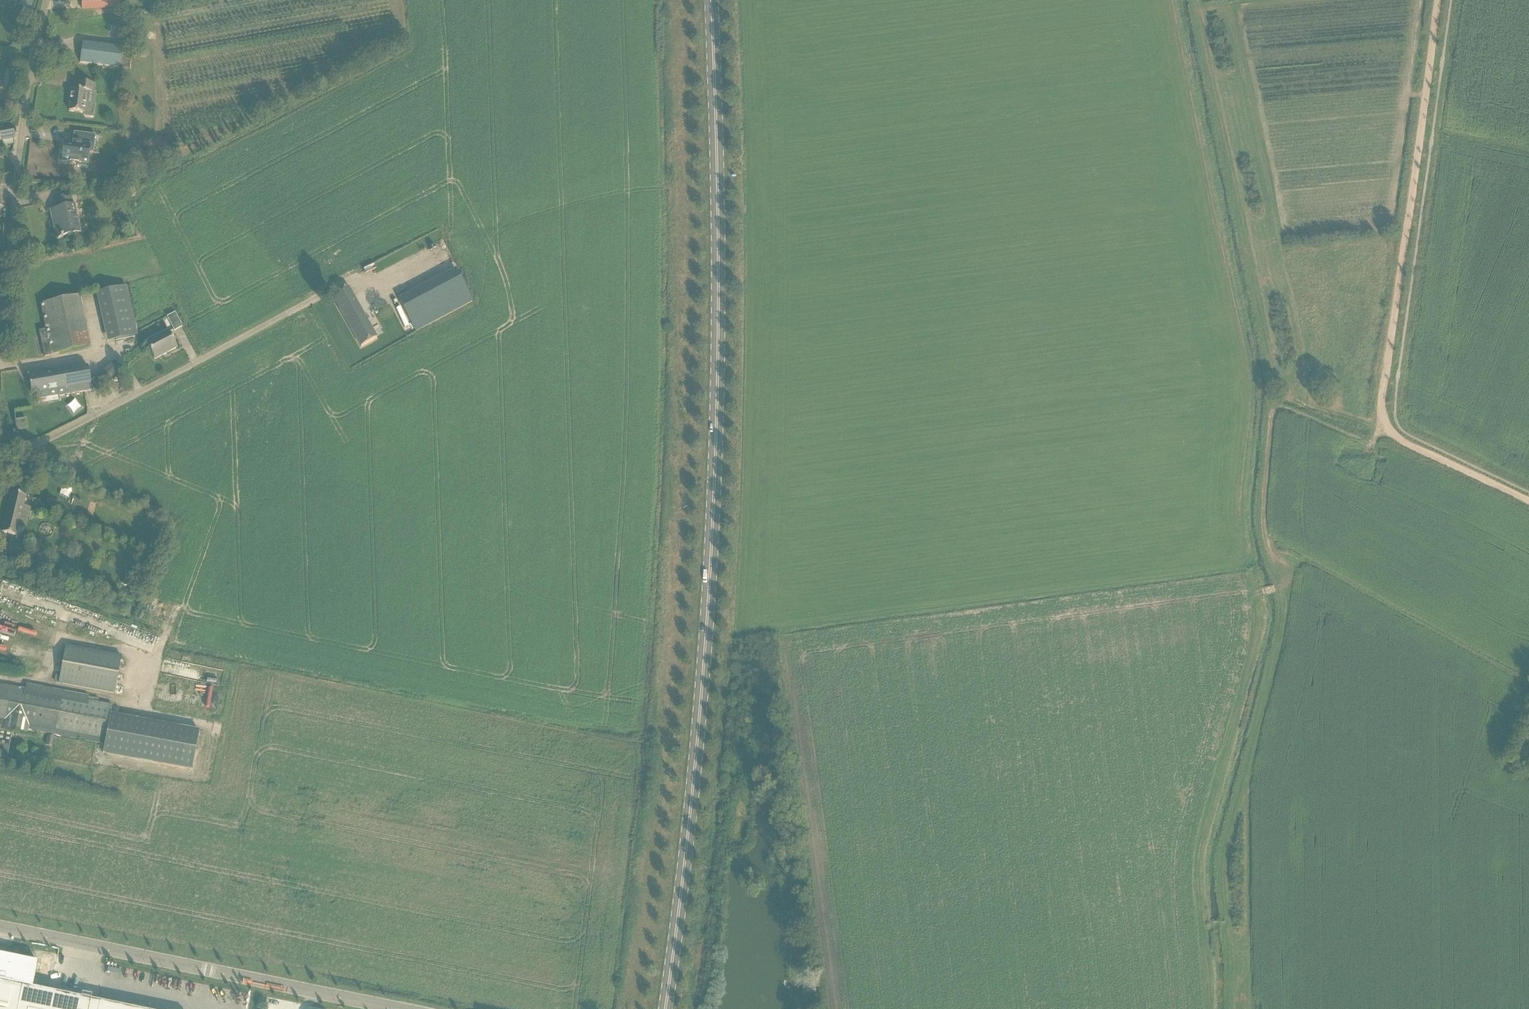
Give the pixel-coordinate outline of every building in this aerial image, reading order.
[(31,8),(32,8),(33,0),(20,0),(19,7),(24,7),(22,18),(21,22),(28,24),(31,8)] [(117,0),(80,0),(80,12),(117,10),(117,0)] [(80,63),(90,64),(119,68),(122,48),(82,43),(80,63)] [(70,103),(69,112),(84,114),(83,115),(85,117),(93,118),(94,105),(86,104),(87,92),(92,93),(93,84),(78,82),(77,90),(70,89),(69,103),(70,103)] [(4,152),(2,141),(14,139),(11,126),(0,128),(0,152),(4,152)] [(76,165),(76,168),(88,169),(88,166),(89,153),(93,153),(95,135),(74,133),(72,143),(64,142),(61,163),(76,165)] [(56,210),(51,211),(56,238),(75,234),(73,224),(77,223),(74,206),(73,206),(71,199),(55,202),(56,210)] [(398,300),(403,308),(416,332),(472,302),(455,270),(398,300)] [(96,293),(107,343),(137,336),(126,286),(98,292),(96,293)] [(348,287),(332,296),(337,305),(361,347),(376,338),(366,320),(353,296),(348,287)] [(77,297),(50,303),(40,305),(45,330),(38,331),(44,357),(90,347),(80,296),(77,297)] [(166,317),(174,332),(182,327),(175,313),(166,317)] [(146,343),(154,360),(177,348),(168,331),(146,343)] [(64,359),(91,354),(90,349),(63,354),(64,359)] [(113,363),(92,381),(100,391),(121,373),(113,363)] [(38,375),(28,377),(31,395),(47,392),(49,398),(92,390),(87,366),(38,375)] [(16,420),(17,431),(29,430),(28,418),(16,420)] [(3,533),(13,535),(16,536),(18,526),(26,528),(31,508),(23,506),(25,497),(12,494),(3,533)] [(47,499),(46,502),(37,500),(34,511),(56,516),(59,502),(47,499)] [(12,544),(9,557),(23,560),(27,547),(12,544)] [(58,685),(114,695),(121,657),(65,646),(58,685)] [(5,758),(7,759),(12,732),(27,735),(36,736),(37,731),(54,735),(104,744),(103,753),(192,770),(199,732),(198,732),(197,738),(165,732),(109,720),(112,705),(0,685),(0,758),(5,758)] [(46,746),(52,747),(54,737),(47,736),(46,746)] [(38,990),(39,986),(43,986),(43,983),(43,980),(42,977),(41,974),(40,971),(38,969),(35,967),(33,965),(30,963),(27,962),(28,960),(27,960),(26,960),(25,960),(24,960),(23,960),(22,960),(21,960),(20,960),(19,960),(19,961),(19,964),(15,963),(11,979),(14,980),(13,984),(0,982),(0,1008),(132,1008),(38,990)]
